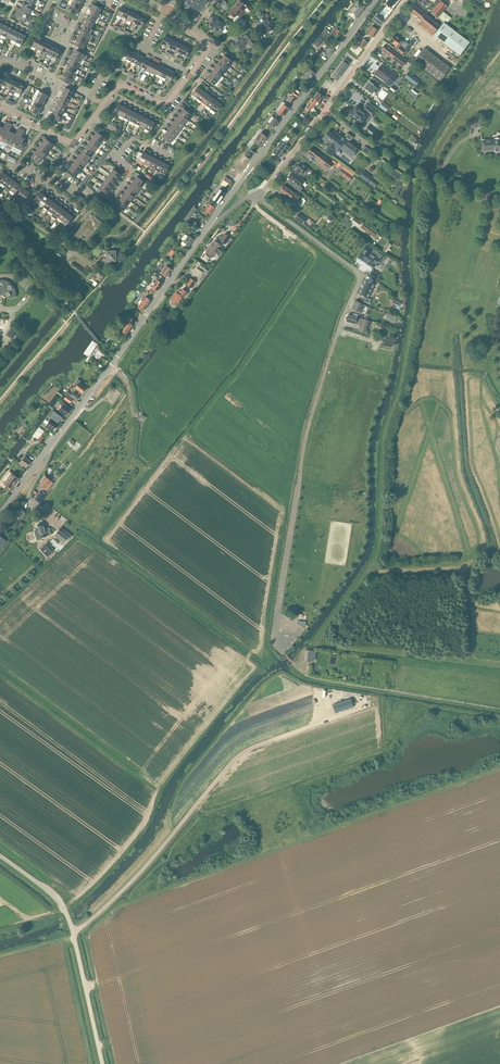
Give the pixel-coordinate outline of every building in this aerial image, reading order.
[(26,0),(22,0),(25,1),(23,4),(23,5),(32,10),(34,4),(26,0)] [(186,2),(199,11),(204,4),(205,5),(208,2),(207,1),(208,0),(188,0),(186,2)] [(73,1),(71,6),(79,10),(81,5),(73,1)] [(239,17),(246,7),(239,1),(232,11),(231,10),(229,13),(235,18),(237,15),(239,17)] [(436,7),(432,12),(439,17),(438,17),(440,18),(444,22),(446,24),(450,19),(451,18),(443,11),(447,6),(441,1),(439,3),(436,7)] [(23,5),(23,4),(19,2),(19,5),(22,6),(21,9),(20,10),(29,15),(32,10),(23,5)] [(359,2),(350,14),(355,18),(361,10),(361,11),(364,7),(363,7),(364,6),(361,4),(359,2)] [(93,4),(91,9),(99,14),(102,9),(93,4)] [(68,5),(65,10),(68,11),(74,14),(76,15),(79,10),(71,6),(68,5)] [(381,5),(375,13),(378,15),(384,7),(381,5)] [(422,11),(414,5),(409,11),(421,21),(418,24),(432,35),(440,25),(427,14),(428,12),(424,9),(422,11)] [(17,7),(16,10),(20,11),(18,15),(19,16),(17,20),(21,21),(22,18),(26,19),(27,20),(30,21),(32,16),(29,15),(20,10),(21,9),(17,7)] [(121,7),(117,15),(122,17),(126,9),(121,7)] [(90,10),(88,14),(96,19),(99,20),(101,15),(99,14),(91,9),(90,10)] [(126,9),(122,17),(122,18),(127,20),(131,13),(131,12),(126,9)] [(131,13),(127,20),(132,23),(136,14),(131,12),(131,13)] [(88,14),(86,19),(94,24),(96,19),(88,14)] [(136,14),(132,23),(137,25),(141,17),(136,14)] [(215,35),(222,34),(222,29),(225,25),(219,21),(220,20),(212,14),(209,19),(212,21),(209,25),(214,29),(215,35)] [(267,18),(265,16),(258,20),(261,24),(261,23),(268,32),(276,27),(268,17),(267,18)] [(378,26),(383,21),(376,16),(372,21),(378,26)] [(141,17),(137,25),(142,28),(146,19),(141,17)] [(83,24),(85,25),(91,28),(92,28),(94,24),(86,19),(85,20),(83,24)] [(7,26),(9,22),(6,22),(5,25),(2,23),(1,23),(0,24),(0,34),(1,35),(6,25),(7,26)] [(460,55),(469,42),(443,22),(433,35),(460,55)] [(11,28),(12,29),(14,25),(11,24),(10,27),(7,26),(6,25),(1,35),(6,37),(11,28)] [(93,29),(92,28),(91,28),(85,25),(82,30),(90,34),(93,29)] [(372,37),(377,30),(372,26),(367,33),(372,37)] [(16,30),(17,31),(19,27),(16,27),(15,30),(12,29),(11,28),(6,37),(11,40),(16,30)] [(330,32),(325,28),(313,44),(318,48),(330,32)] [(21,33),(22,34),(24,30),(21,30),(20,33),(17,31),(16,30),(11,40),(16,42),(21,33)] [(82,30),(80,35),(88,39),(90,40),(93,35),(90,34),(82,30)] [(21,33),(16,42),(21,45),(25,37),(26,38),(29,32),(26,32),(25,35),(22,34),(21,33)] [(254,45),(257,43),(249,32),(243,36),(244,38),(236,44),(241,51),(244,48),(244,47),(248,44),(251,47),(252,47),(253,47),(254,46),(254,45)] [(86,44),(88,39),(80,35),(77,40),(86,44)] [(399,48),(398,47),(403,41),(394,35),(389,41),(395,45),(394,48),(402,54),(405,51),(400,47),(399,48)] [(166,48),(170,39),(165,37),(161,45),(166,48)] [(37,49),(41,41),(36,38),(32,46),(37,49)] [(170,39),(166,48),(171,50),(175,42),(170,39)] [(364,47),(365,46),(368,42),(364,39),(360,44),(364,47)] [(83,49),(86,44),(77,40),(75,45),(83,49)] [(42,51),(46,43),(41,41),(37,49),(42,51)] [(175,42),(171,50),(176,52),(180,44),(175,42)] [(47,54),(51,46),(46,43),(42,51),(47,54)] [(180,44),(176,52),(181,55),(185,47),(183,45),(180,44)] [(406,61),(385,44),(381,50),(400,64),(399,65),(402,67),(403,66),(406,68),(409,71),(413,66),(410,64),(407,61),(406,61)] [(52,56),(56,48),(51,46),(47,54),(52,56)] [(185,47),(181,55),(183,56),(186,57),(190,49),(185,47)] [(56,48),(52,56),(57,59),(61,51),(56,48)] [(319,49),(315,54),(319,57),(323,51),(320,48),(319,49)] [(440,81),(450,67),(424,48),(413,62),(440,81)] [(76,50),(74,55),(82,60),(85,61),(88,56),(85,54),(76,50)] [(131,61),(136,53),(131,50),(126,59),(131,61)] [(221,60),(229,66),(232,61),(226,56),(226,55),(222,52),(220,54),(224,56),(222,59),(221,60)] [(136,64),(141,56),(136,53),(131,61),(136,64)] [(80,64),(82,60),(74,55),(71,60),(80,64)] [(141,66),(145,59),(146,58),(141,56),(136,64),(141,66)] [(221,60),(222,59),(218,57),(217,59),(220,61),(218,64),(217,65),(225,71),(229,66),(221,60)] [(339,78),(350,62),(345,58),(333,73),(334,74),(332,77),(336,80),(338,77),(339,78)] [(146,70),(150,62),(145,59),(141,66),(140,68),(146,70)] [(77,69),(80,64),(71,60),(69,65),(77,69)] [(217,65),(218,64),(215,61),(213,63),(217,66),(214,69),(214,70),(222,76),(225,71),(217,65)] [(151,73),(155,64),(150,62),(146,70),(151,73)] [(159,67),(155,64),(151,73),(155,75),(156,74),(159,67)] [(75,74),(77,69),(69,65),(66,70),(75,74)] [(159,67),(156,74),(161,76),(165,68),(160,65),(159,67)] [(214,70),(214,69),(211,66),(210,68),(213,70),(211,73),(210,74),(218,80),(222,76),(214,70)] [(377,70),(374,75),(375,75),(375,74),(384,81),(383,81),(389,86),(392,81),(394,79),(397,75),(385,67),(383,70),(379,68),(378,67),(377,70)] [(161,76),(160,79),(164,81),(166,79),(170,70),(165,68),(161,76)] [(308,81),(315,73),(310,69),(303,78),(308,81)] [(77,75),(75,74),(66,70),(64,75),(72,79),(74,80),(77,75)] [(170,70),(166,79),(171,81),(175,73),(170,70)] [(210,74),(211,73),(208,71),(206,73),(210,75),(207,79),(215,85),(216,86),(220,82),(218,80),(210,74)] [(408,72),(404,77),(412,83),(416,78),(408,72)] [(70,84),(72,79),(64,75),(61,80),(70,84)] [(5,87),(9,79),(4,76),(0,84),(5,87)] [(10,89),(14,81),(9,79),(5,87),(10,89)] [(15,92),(19,84),(14,81),(10,89),(9,92),(14,94),(15,92)] [(376,93),(379,90),(369,82),(364,88),(372,94),(374,91),(376,93)] [(14,94),(13,95),(18,98),(20,94),(25,86),(19,84),(15,92),(14,94)] [(203,90),(204,91),(206,88),(204,86),(202,89),(198,87),(192,95),(197,98),(203,90)] [(63,92),(71,97),(71,96),(74,92),(65,87),(63,92)] [(208,94),(211,91),(209,90),(207,93),(204,91),(203,90),(197,98),(202,102),(208,94)] [(37,96),(46,100),(48,95),(40,91),(37,96)] [(63,92),(60,97),(66,100),(69,102),(71,97),(63,92)] [(313,98),(319,102),(323,96),(318,92),(313,98)] [(212,97),(213,98),(216,95),(214,93),(211,97),(208,94),(202,102),(206,105),(212,97)] [(43,105),(46,100),(37,96),(35,101),(43,105)] [(66,107),(69,102),(60,97),(58,102),(66,107)] [(217,101),(218,102),(220,98),(218,97),(216,100),(213,98),(212,97),(206,105),(211,109),(217,101)] [(312,112),(319,102),(313,98),(306,108),(312,112)] [(41,110),(43,105),(35,101),(32,106),(41,110)] [(217,101),(211,109),(216,112),(222,105),(225,102),(223,101),(220,103),(218,102),(217,101)] [(64,112),(66,107),(58,102),(55,107),(64,112)] [(114,111),(114,112),(114,113),(119,115),(124,106),(125,107),(127,103),(124,102),(123,106),(118,104),(114,111)] [(376,112),(366,104),(362,109),(363,111),(356,106),(352,111),(351,110),(348,114),(361,124),(369,115),(372,118),(376,112)] [(386,107),(381,104),(379,107),(386,112),(387,111),(388,109),(390,107),(387,105),(386,107)] [(124,106),(119,115),(124,118),(129,109),(130,110),(132,106),(130,105),(128,108),(125,107),(124,106)] [(283,116),(287,111),(289,108),(284,105),(278,112),(283,116)] [(38,115),(41,110),(32,106),(30,111),(38,115)] [(181,106),(180,108),(183,110),(183,111),(181,113),(180,114),(188,120),(192,115),(190,113),(187,111),(184,109),(185,108),(183,107),(181,106)] [(61,117),(64,112),(55,107),(53,112),(61,117)] [(134,112),(135,112),(137,109),(135,108),(133,111),(130,110),(129,109),(124,118),(130,121),(134,112)] [(139,114),(140,115),(142,111),(140,110),(138,114),(135,112),(134,112),(130,121),(135,123),(139,114)] [(178,110),(176,112),(180,115),(177,117),(177,118),(185,124),(188,120),(180,114),(181,113),(178,110)] [(59,121),(61,117),(53,112),(50,117),(59,121)] [(145,117),(146,118),(147,114),(145,113),(143,116),(140,115),(139,114),(135,123),(140,126),(145,117)] [(177,118),(177,117),(174,115),(173,117),(176,119),(174,122),(173,123),(181,129),(185,124),(177,118)] [(306,115),(302,120),(308,124),(309,123),(312,120),(306,115)] [(150,120),(151,120),(153,117),(151,116),(149,119),(146,118),(145,117),(140,126),(145,129),(150,120)] [(274,128),(279,121),(274,117),(269,124),(269,125),(273,128),(274,127),(274,128)] [(150,120),(145,129),(151,131),(155,123),(156,123),(158,119),(156,118),(154,122),(151,120),(150,120)] [(173,123),(174,122),(171,120),(169,122),(172,124),(170,127),(170,128),(178,134),(181,129),(173,123)] [(0,127),(0,137),(2,138),(9,123),(7,121),(4,127),(3,128),(0,126),(0,127)] [(1,140),(0,141),(1,141),(7,144),(12,133),(9,131),(13,125),(10,123),(9,123),(2,138),(1,140)] [(170,128),(170,127),(167,124),(166,126),(169,129),(167,131),(166,132),(174,138),(178,134),(170,128)] [(12,133),(7,144),(13,147),(22,129),(19,128),(16,134),(12,133)] [(22,129),(13,147),(21,151),(22,151),(23,148),(24,148),(26,144),(25,144),(26,142),(24,141),(25,139),(22,137),(25,131),(22,129)] [(94,137),(102,143),(105,138),(97,132),(98,131),(95,129),(93,131),(96,133),(94,136),(94,137)] [(166,132),(167,131),(164,129),(162,131),(165,133),(163,137),(170,143),(174,138),(166,132)] [(329,131),(321,140),(325,144),(322,148),(333,156),(336,152),(340,148),(342,145),(354,154),(356,152),(359,148),(349,141),(345,138),(339,134),(338,135),(334,132),(333,134),(332,133),(329,131)] [(260,146),(267,137),(261,132),(254,142),(260,146)] [(94,137),(94,136),(91,133),(90,135),(93,138),(91,140),(91,141),(90,141),(98,147),(102,143),(94,137)] [(46,146),(50,149),(54,144),(46,138),(43,135),(42,137),(45,139),(43,142),(42,143),(46,146)] [(87,139),(86,140),(89,142),(87,145),(87,146),(95,152),(97,154),(100,149),(98,148),(98,147),(90,141),(91,141),(91,140),(88,138),(87,139)] [(281,141),(277,147),(284,153),(288,147),(286,145),(285,145),(288,142),(283,139),(281,141)] [(42,143),(43,142),(40,140),(38,142),(41,144),(39,147),(38,148),(42,150),(47,154),(50,149),(46,146),(42,143)] [(482,141),(482,150),(494,150),(497,150),(499,152),(499,142),(493,140),(485,141),(482,141)] [(87,146),(87,145),(84,143),(83,145),(86,147),(84,150),(83,151),(91,157),(95,152),(87,146)] [(38,148),(39,147),(36,145),(35,147),(38,149),(36,152),(35,153),(43,159),(47,154),(42,150),(38,148)] [(276,147),(273,152),(280,158),(284,153),(277,147),(276,147)] [(320,162),(324,157),(312,147),(308,152),(320,162)] [(366,147),(362,153),(367,157),(371,151),(366,147)] [(83,151),(84,150),(81,148),(79,149),(82,152),(80,155),(79,156),(88,162),(91,157),(83,151)] [(36,152),(33,149),(31,151),(34,154),(31,157),(39,163),(43,159),(35,153),(36,152)] [(249,159),(254,153),(249,149),(244,156),(249,159)] [(139,152),(136,157),(140,159),(139,161),(144,163),(149,155),(150,155),(152,152),(150,151),(148,154),(143,152),(143,154),(139,152)] [(79,156),(80,155),(77,152),(76,154),(79,157),(77,159),(76,160),(81,164),(84,166),(88,162),(79,156)] [(149,155),(144,163),(144,164),(145,164),(149,166),(154,157),(155,158),(157,154),(155,153),(153,157),(150,155),(149,155)] [(159,160),(160,161),(162,157),(160,156),(158,159),(155,158),(154,157),(149,166),(155,169),(159,160)] [(76,160),(77,159),(74,157),(72,159),(75,161),(73,164),(72,165),(80,171),(84,166),(81,164),(76,160)] [(324,157),(320,162),(330,169),(331,168),(332,169),(337,163),(333,160),(331,162),(324,157)] [(164,163),(165,163),(167,160),(165,159),(163,162),(160,161),(159,160),(155,169),(160,172),(164,164),(164,163)] [(164,164),(160,172),(158,175),(164,177),(165,174),(170,166),(171,166),(172,162),(170,161),(169,165),(165,163),(164,163),(164,164)] [(72,165),(73,164),(70,162),(69,163),(72,166),(69,170),(77,176),(80,171),(72,165)] [(297,165),(293,170),(299,175),(301,177),(305,172),(307,174),(308,173),(310,170),(302,164),(300,167),(297,165)] [(341,170),(339,173),(349,182),(355,174),(344,166),(342,169),(341,170)] [(391,167),(387,172),(398,181),(402,176),(399,174),(392,169),(391,167)] [(113,169),(110,174),(118,180),(117,181),(120,183),(121,181),(118,179),(121,175),(119,173),(113,169)] [(239,172),(237,171),(236,170),(235,171),(229,178),(234,182),(240,175),(238,173),(239,172)] [(368,183),(372,177),(363,170),(359,176),(368,183)] [(0,174),(0,182),(1,183),(7,175),(8,176),(10,172),(9,171),(6,174),(2,171),(0,174)] [(292,171),(288,177),(289,179),(292,181),(290,183),(295,187),(298,189),(300,191),(303,188),(300,186),(304,181),(292,171)] [(134,173),(133,175),(136,178),(134,180),(133,181),(141,187),(143,189),(147,184),(145,182),(141,180),(143,177),(139,174),(136,172),(134,173)] [(115,183),(117,181),(118,180),(110,174),(106,178),(114,184),(113,185),(116,188),(118,186),(115,183)] [(12,178),(13,179),(15,176),(13,175),(11,178),(8,176),(7,175),(1,183),(5,186),(12,178)] [(6,187),(5,189),(8,191),(9,189),(10,190),(16,182),(17,183),(20,180),(18,178),(15,181),(13,179),(12,178),(5,186),(6,187)] [(106,178),(103,183),(111,189),(110,190),(113,192),(114,191),(111,188),(113,185),(114,184),(106,178)] [(133,181),(134,180),(131,178),(130,180),(133,182),(130,185),(130,186),(138,192),(141,187),(133,181)] [(16,182),(10,190),(15,193),(21,186),(21,185),(21,186),(22,186),(24,183),(23,182),(20,185),(17,183),(16,182)] [(111,189),(103,183),(99,188),(96,191),(108,200),(111,196),(108,193),(110,190),(111,189)] [(130,186),(130,185),(127,183),(126,184),(129,187),(127,190),(126,191),(134,197),(138,192),(130,186)] [(324,187),(331,192),(333,189),(326,184),(324,187)] [(21,186),(15,193),(15,194),(20,197),(26,189),(27,190),(29,187),(27,185),(25,188),(22,186),(21,186),(21,185),(21,186)] [(280,191),(279,191),(282,193),(281,194),(286,198),(287,197),(287,196),(290,199),(296,203),(298,205),(299,205),(299,204),(303,198),(301,196),(295,192),(294,193),(284,186),(283,186),(282,187),(280,189),(280,191)] [(126,191),(127,190),(124,187),(122,189),(126,192),(124,194),(123,194),(123,195),(131,201),(134,197),(126,191)] [(26,189),(20,197),(25,201),(30,193),(31,193),(34,190),(32,189),(29,192),(27,190),(26,189)] [(218,204),(223,196),(226,193),(220,189),(215,196),(212,195),(210,198),(218,204)] [(45,195),(46,196),(49,193),(47,191),(44,194),(40,191),(34,199),(39,203),(45,195)] [(123,195),(123,194),(120,192),(119,194),(122,196),(120,199),(119,200),(127,206),(131,201),(123,195)] [(50,199),(51,199),(53,196),(51,195),(49,198),(46,196),(45,195),(39,203),(44,207),(50,199)] [(117,197),(115,198),(119,201),(116,205),(123,211),(124,211),(127,206),(119,200),(120,199),(117,197)] [(55,202),(55,203),(58,200),(56,198),(54,202),(51,199),(50,199),(44,207),(48,210),(55,202)] [(209,203),(204,210),(206,211),(210,214),(215,207),(213,206),(213,205),(215,203),(211,200),(210,202),(209,203)] [(59,206),(60,207),(63,203),(61,202),(58,205),(55,203),(55,202),(48,210),(53,214),(59,206)] [(64,209),(65,210),(67,207),(65,205),(63,209),(60,207),(59,206),(53,214),(51,216),(56,220),(58,217),(64,209)] [(197,209),(194,207),(185,219),(188,221),(197,209)] [(68,213),(69,214),(72,210),(70,209),(68,212),(65,210),(64,209),(58,217),(62,221),(68,213)] [(68,213),(62,221),(67,225),(73,217),(74,217),(77,214),(75,213),(72,216),(69,214),(68,213)] [(303,224),(303,223),(306,219),(298,213),(295,217),(303,224)] [(102,222),(91,214),(75,235),(86,243),(102,222)] [(373,238),(375,234),(362,224),(359,228),(373,238)] [(193,237),(190,234),(189,236),(188,235),(184,242),(183,241),(181,243),(182,245),(183,246),(185,246),(186,244),(189,246),(194,239),(192,238),(193,237)] [(231,238),(225,234),(222,237),(221,237),(219,240),(226,244),(231,238)] [(209,247),(206,251),(207,252),(206,253),(206,255),(210,258),(212,257),(213,257),(214,257),(217,253),(218,254),(221,250),(219,249),(221,245),(215,241),(212,245),(211,244),(209,247)] [(386,254),(392,245),(390,244),(390,243),(387,242),(381,251),(384,253),(386,254)] [(374,267),(379,259),(370,253),(373,250),(367,246),(359,257),(374,267)] [(116,261),(116,251),(106,251),(106,261),(116,261)] [(487,252),(486,257),(487,257),(486,258),(493,260),(493,259),(494,259),(496,254),(495,254),(495,253),(488,252),(487,252)] [(82,274),(84,271),(73,263),(71,266),(82,274)] [(167,265),(161,273),(167,277),(173,269),(167,265)] [(478,279),(478,282),(482,283),(483,280),(489,282),(493,267),(482,265),(478,279)] [(372,270),(368,275),(376,280),(379,275),(372,270)] [(192,288),(196,282),(191,278),(186,285),(192,288)] [(362,287),(359,294),(363,296),(361,300),(369,304),(371,299),(367,297),(368,297),(374,284),(366,279),(362,287)] [(6,281),(4,280),(2,280),(0,280),(0,293),(0,294),(2,295),(4,296),(6,297),(9,298),(11,298),(15,298),(15,296),(16,296),(16,294),(16,293),(16,291),(15,289),(14,287),(13,286),(12,284),(10,283),(9,282),(6,281)] [(152,287),(150,291),(154,294),(157,291),(163,283),(157,280),(155,283),(154,284),(152,287)] [(188,292),(183,289),(181,291),(180,291),(178,293),(177,292),(171,300),(178,305),(184,297),(183,297),(186,294),(187,294),(188,292)] [(143,312),(151,300),(146,296),(137,308),(143,312)] [(355,301),(352,308),(352,309),(358,312),(362,313),(366,306),(362,304),(356,301),(355,301)] [(394,324),(397,317),(388,313),(385,320),(394,324)] [(346,316),(345,319),(347,321),(356,324),(356,323),(360,324),(360,325),(359,326),(358,330),(359,331),(366,333),(367,328),(369,321),(363,319),(361,319),(357,318),(349,315),(346,316)] [(126,334),(136,320),(130,316),(125,323),(126,323),(121,330),(126,334)] [(9,331),(7,335),(8,336),(12,338),(12,339),(16,335),(15,334),(11,331),(10,330),(9,331)] [(384,342),(383,345),(392,347),(393,345),(395,346),(395,340),(393,340),(386,339),(385,340),(385,342),(384,342)] [(93,341),(84,353),(89,357),(97,344),(93,341)] [(82,393),(84,391),(85,390),(86,389),(86,388),(79,382),(75,388),(82,393)] [(60,403),(56,409),(64,415),(65,414),(66,415),(70,409),(66,406),(67,405),(64,403),(63,404),(63,405),(60,403)] [(55,430),(57,427),(56,427),(58,424),(57,424),(62,417),(55,412),(45,424),(54,430),(54,429),(55,430)] [(33,436),(34,437),(38,440),(42,435),(37,431),(35,433),(33,436)] [(26,467),(31,461),(25,457),(20,463),(26,467)] [(11,489),(19,479),(10,471),(2,481),(11,489)] [(45,476),(39,484),(45,488),(48,490),(54,483),(51,481),(51,480),(45,476)] [(38,494),(35,499),(39,502),(43,497),(44,495),(44,494),(40,492),(38,494)] [(22,520),(26,514),(24,512),(25,511),(20,507),(15,514),(22,520)] [(39,529),(34,531),(37,540),(42,539),(42,537),(48,536),(52,534),(51,533),(49,527),(45,529),(43,523),(38,524),(38,525),(39,529)] [(61,526),(56,532),(67,540),(72,535),(61,526)] [(47,557),(52,552),(45,545),(40,549),(47,557)] [(315,660),(316,651),(306,650),(304,661),(311,661),(311,660),(313,661),(313,660),(315,660)] [(351,700),(351,698),(333,705),(336,713),(354,706),(352,703),(355,702),(354,699),(351,700)]
